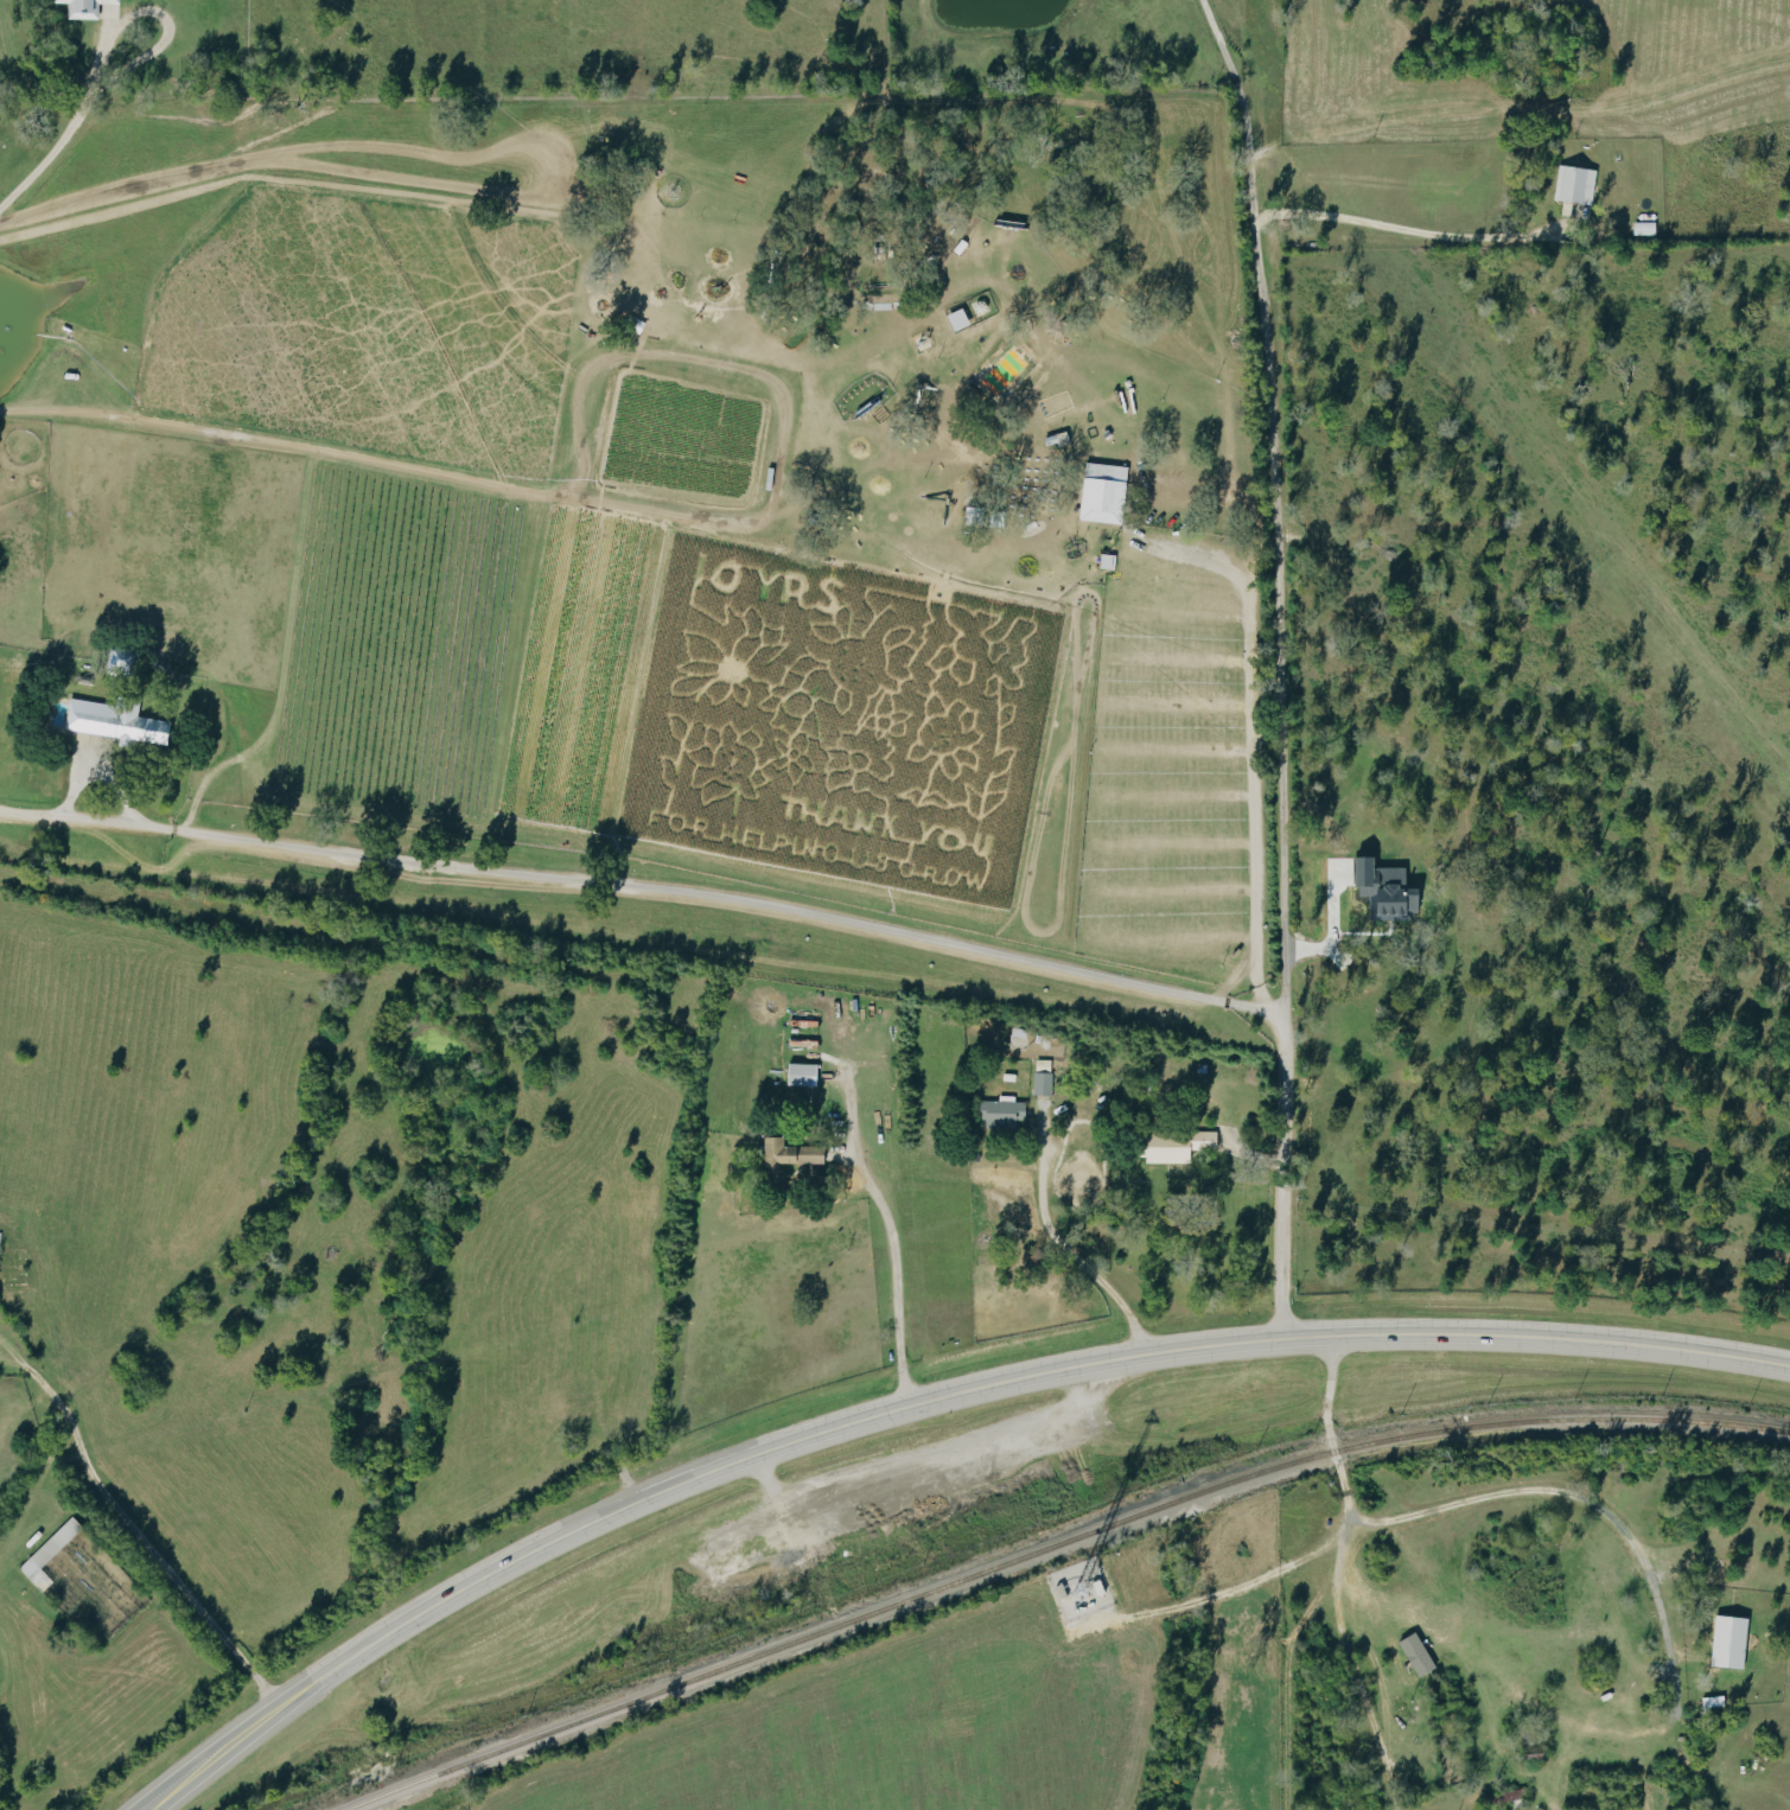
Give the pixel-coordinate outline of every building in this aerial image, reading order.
[(101,2),(122,2),(122,0),(56,0),(56,2),(71,2),(70,17),(101,18),(101,2)] [(102,17),(120,16),(120,3),(101,4),(102,17)] [(1600,169),(1562,162),(1556,198),(1593,205),(1600,169)] [(956,331),(973,322),(965,306),(948,314),(956,331)] [(1128,465),(1088,461),(1082,519),(1123,523),(1128,465)] [(66,729),(133,739),(170,744),(174,720),(140,715),(142,700),(121,697),(120,704),(71,697),(66,729)] [(1373,920),(1421,919),(1421,887),(1409,887),(1408,866),(1378,867),(1378,856),(1359,856),(1359,895),(1373,895),(1373,920)] [(820,1064),(791,1063),(790,1085),(819,1085),(820,1064)] [(1036,1095),(1053,1094),(1052,1072),(1035,1072),(1036,1095)] [(982,1100),(982,1119),(989,1119),(989,1127),(1028,1126),(1028,1101),(1017,1101),(1017,1095),(1001,1095),(1001,1100),(982,1100)] [(1149,1163),(1193,1162),(1193,1147),(1219,1146),(1219,1131),(1149,1132),(1149,1163)] [(827,1163),(827,1145),(787,1145),(787,1136),(768,1136),(768,1172),(783,1172),(783,1163),(827,1163)] [(85,1527),(74,1515),(20,1567),(44,1592),(55,1581),(43,1568),(85,1527)] [(1751,1617),(1717,1616),(1714,1667),(1748,1668),(1751,1617)] [(1439,1668),(1419,1631),(1401,1641),(1421,1677),(1439,1668)]
